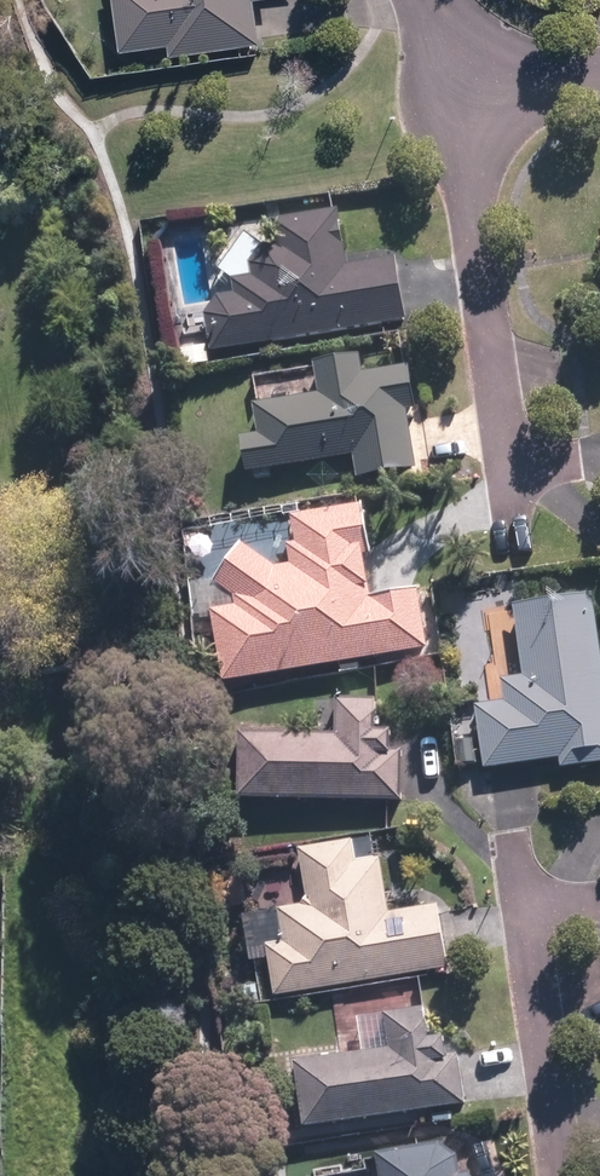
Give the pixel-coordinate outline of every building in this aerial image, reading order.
[(119,52),(168,46),(169,57),(261,46),(256,1),(262,0),(113,0),(119,52)] [(204,299),(212,349),(408,320),(400,261),(350,268),(341,209),(274,219),(278,241),(258,244),(247,236),(220,270),(232,279),(234,294),(204,299)] [(361,355),(315,362),(316,369),(253,378),(257,404),(252,404),(256,433),(241,436),(246,472),(353,455),(357,478),(416,469),(407,406),(415,405),(409,364),(364,371),(361,355)] [(240,540),(216,582),(235,594),(237,604),(211,608),(223,680),(428,645),(418,588),(370,596),(361,546),(370,545),(362,500),(290,513),(295,543),(288,544),(293,570),(240,540)] [(594,591),(516,601),(525,673),(502,676),(505,700),(475,704),(483,766),(556,757),(557,766),(599,761),(599,637),(594,591)] [(418,777),(419,741),(401,740),(401,731),(376,730),(377,698),(375,698),(335,696),(334,733),(240,729),(237,793),(387,800),(405,799),(404,777),(418,777)] [(270,957),(276,996),(452,969),(442,904),(389,912),(380,856),(358,860),(354,837),(297,845),(305,903),(243,912),(250,960),(270,957)] [(294,1063),(301,1125),(465,1105),(459,1053),(445,1055),(443,1036),(427,1038),(423,1006),(357,1014),(362,1055),(294,1063)] [(377,1168),(323,1175),(472,1175),(467,1139),(375,1152),(377,1168)]
